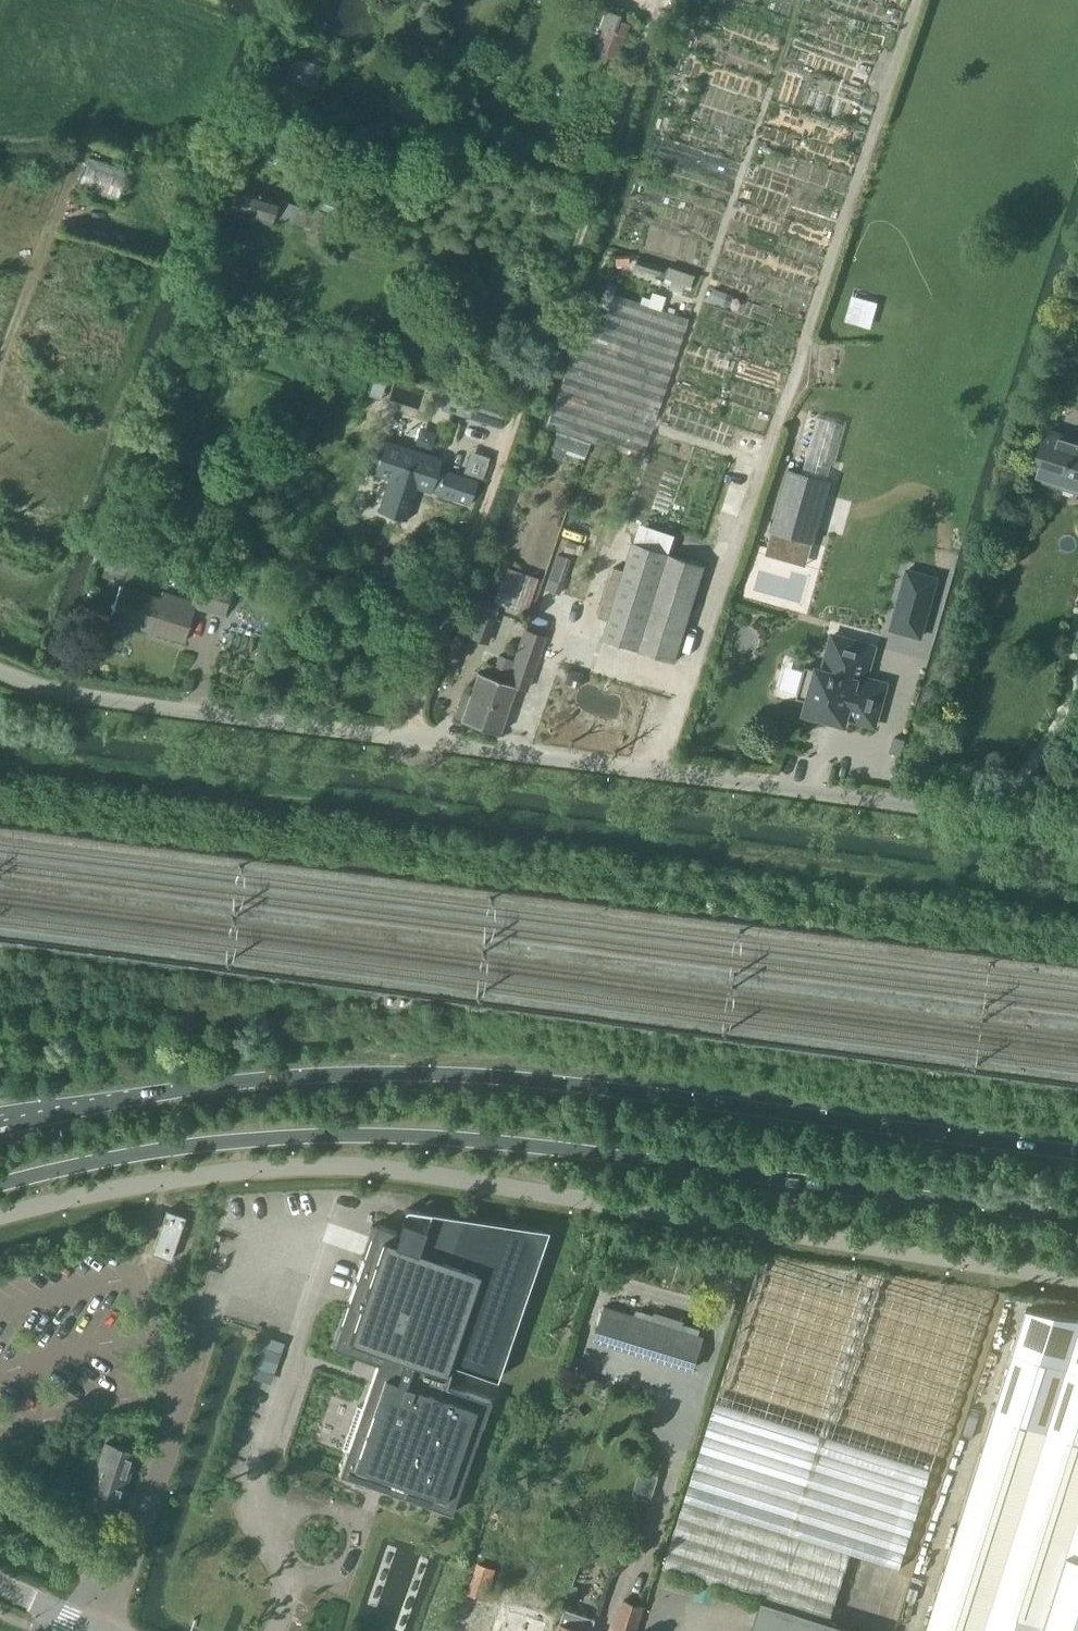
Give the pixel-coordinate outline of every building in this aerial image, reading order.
[(604,10),(598,25),(587,21),(583,32),(598,38),(594,49),(616,57),(628,23),(618,19),(619,15),(604,10)] [(267,75),(315,91),(323,67),(275,51),(267,75)] [(115,203),(127,172),(88,158),(76,189),(115,203)] [(294,221),(336,235),(342,218),(300,205),(299,206),(238,185),(230,210),(272,223),(274,215),(294,222),(294,221)] [(628,266),(627,255),(614,255),(614,267),(628,266)] [(664,265),(636,256),(633,266),(661,274),(664,265)] [(693,275),(666,267),(662,278),(670,281),(667,289),(679,293),(682,284),(689,287),(693,275)] [(713,290),(709,301),(721,305),(725,294),(713,290)] [(640,297),(638,302),(660,310),(664,297),(651,292),(648,299),(640,297)] [(847,320),(873,324),(878,297),(852,292),(847,320)] [(582,325),(546,428),(641,460),(688,319),(660,310),(638,302),(613,294),(601,332),(582,325)] [(797,326),(789,324),(782,347),(790,350),(797,326)] [(463,399),(446,393),(441,408),(458,414),(460,406),(463,399)] [(477,400),(471,419),(486,424),(492,405),(477,400)] [(834,474),(843,418),(815,413),(806,469),(834,474)] [(414,417),(398,415),(396,430),(412,432),(414,417)] [(1077,491),(1077,440),(1047,430),(1032,476),(1077,491)] [(556,435),(553,446),(552,445),(551,448),(554,450),(552,458),(563,462),(566,453),(584,459),(585,456),(583,456),(587,445),(556,435)] [(376,474),(389,478),(381,502),(385,504),(382,513),(401,519),(404,510),(408,511),(416,487),(429,491),(436,469),(439,459),(387,442),(376,474)] [(436,494),(469,505),(477,481),(444,470),(444,471),(436,469),(429,491),(436,494)] [(770,532),(771,532),(812,543),(813,543),(830,480),(788,469),(770,532)] [(812,543),(771,532),(765,555),(806,566),(812,543)] [(583,547),(565,542),(562,552),(580,557),(583,547)] [(602,638),(674,662),(704,566),(632,542),(623,570),(608,620),(602,638)] [(545,589),(558,594),(570,560),(557,555),(545,589)] [(492,602),(526,613),(538,577),(504,566),(492,602)] [(597,617),(608,620),(623,570),(613,567),(597,617)] [(893,629),(904,633),(906,633),(918,636),(920,637),(932,594),(936,578),(907,570),(904,579),(892,624),(891,629),(893,629)] [(200,576),(194,596),(210,601),(207,610),(204,609),(204,610),(224,616),(233,587),(200,576)] [(840,583),(837,596),(842,597),(845,598),(849,585),(840,583)] [(120,586),(109,619),(184,642),(196,603),(162,592),(160,599),(120,586)] [(470,633),(488,640),(495,619),(477,613),(470,633)] [(525,631),(507,682),(526,689),(543,637),(525,631)] [(827,718),(844,722),(845,718),(874,726),(886,684),(865,678),(874,647),(832,635),(822,671),(817,669),(805,666),(796,696),(805,699),(809,700),(807,707),(808,708),(807,712),(827,717),(827,718)] [(567,669),(563,683),(580,688),(584,674),(567,669)] [(477,672),(468,698),(506,711),(515,685),(526,689),(507,682),(477,672)] [(506,711),(468,698),(461,721),(498,734),(506,711)] [(890,752),(900,755),(905,740),(894,737),(890,752)] [(158,1256),(170,1260),(173,1253),(185,1217),(166,1211),(166,1212),(164,1217),(151,1254),(158,1256)] [(429,1216),(424,1229),(402,1221),(398,1231),(397,1231),(397,1232),(396,1232),(375,1225),(332,1349),(376,1364),(361,1408),(357,1407),(342,1449),(346,1451),(338,1475),(451,1514),(490,1401),(445,1385),(453,1365),(496,1380),(547,1230),(430,1212),(429,1216)] [(892,1291),(846,1277),(841,1294),(758,1267),(663,1567),(761,1598),(751,1630),(860,1630),(829,1621),(850,1553),(899,1569),(984,1302),(934,1286),(929,1303),(892,1291)] [(593,1341),(606,1345),(693,1371),(704,1336),(604,1305),(593,1341)] [(1026,1310),(1015,1345),(993,1415),(925,1630),(1077,1630),(1077,1318),(1026,1310)] [(256,1377),(276,1380),(283,1338),(263,1334),(256,1377)] [(84,1504),(115,1514),(136,1452),(105,1442),(84,1504)] [(641,1469),(635,1491),(652,1495),(658,1474),(641,1469)] [(477,1564),(468,1593),(482,1598),(491,1569),(477,1564)] [(644,1606),(624,1600),(613,1630),(636,1630),(644,1606)] [(596,1619),(564,1609),(557,1630),(592,1630),(596,1619)] [(555,1629),(557,1629),(559,1622),(544,1617),(543,1621),(515,1612),(513,1616),(510,1615),(505,1630),(501,1629),(501,1630),(554,1630),(555,1629)]
